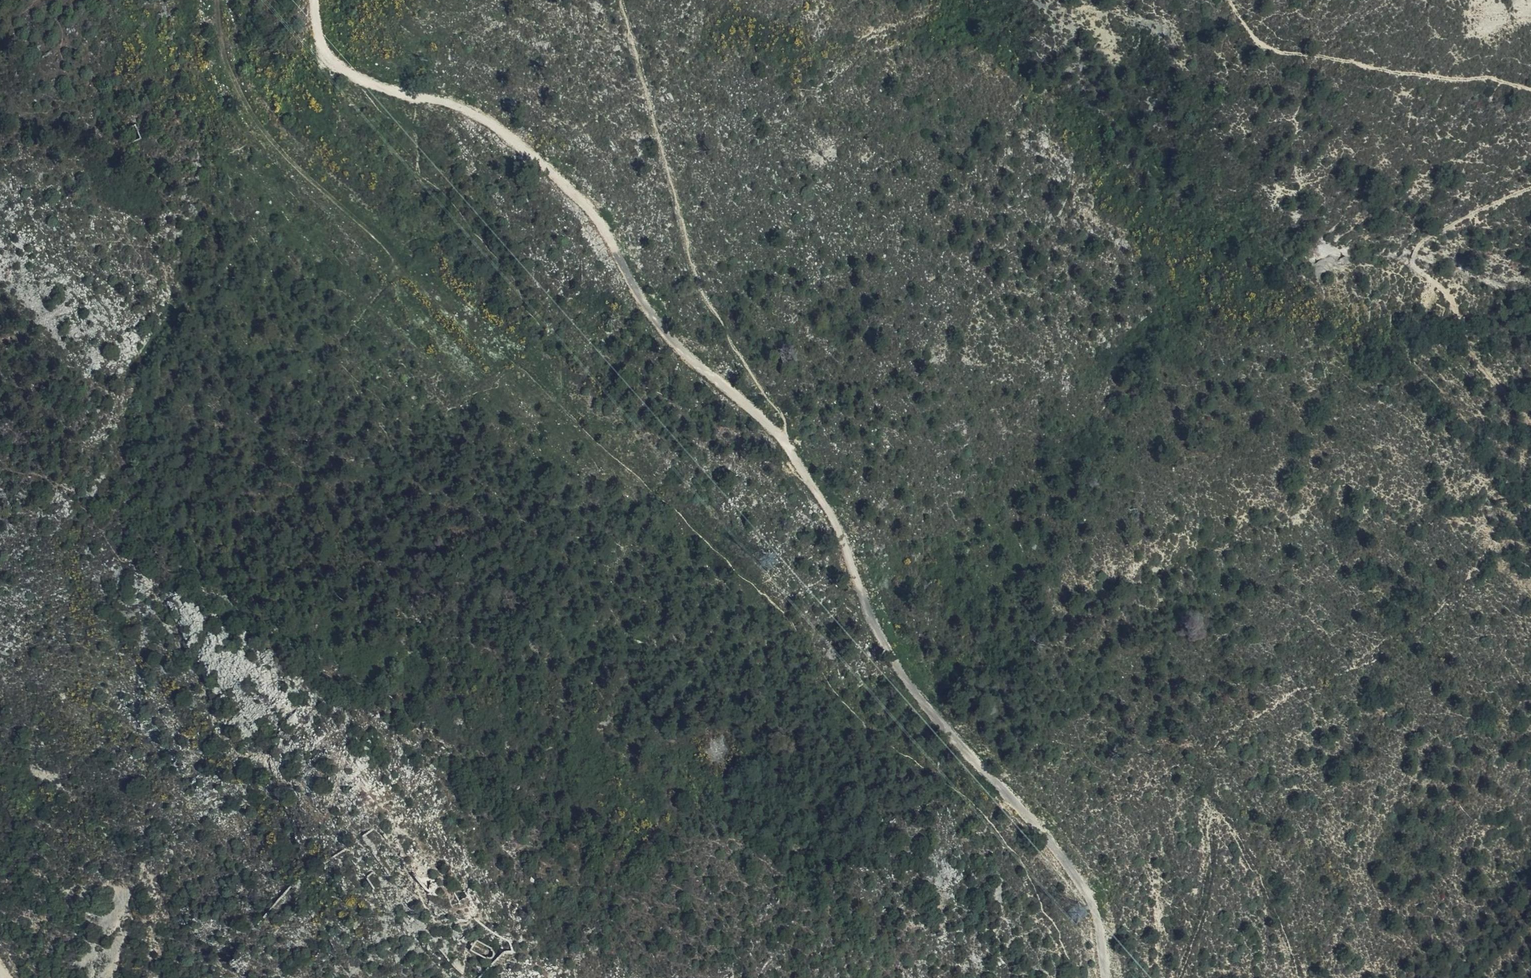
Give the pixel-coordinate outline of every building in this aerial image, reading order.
[(370,876),(377,887),(382,883),(375,873),(370,876)] [(475,943),(468,953),(483,961),(488,962),(492,960),(492,955),(489,951),(475,943)]
